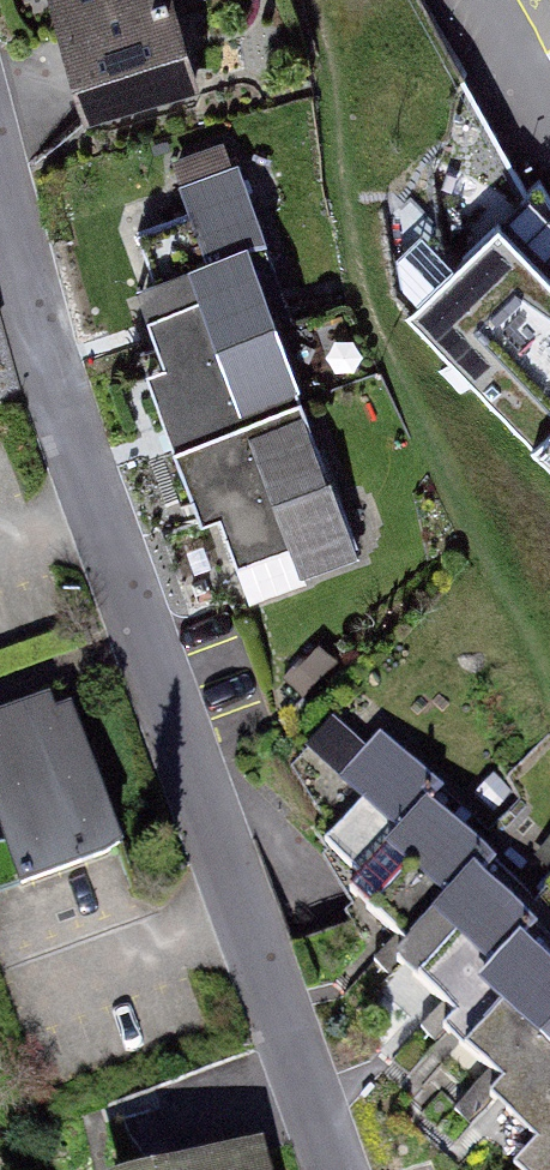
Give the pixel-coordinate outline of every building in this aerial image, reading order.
[(87,97),(184,74),(166,0),(64,0),(87,97)] [(164,357),(271,317),(242,240),(263,232),(236,160),(178,182),(204,253),(135,279),(164,357)] [(497,221),(406,309),(549,457),(549,275),(497,221)] [(144,365),(179,461),(307,413),(271,317),(164,357),(144,365)] [(307,413),(179,461),(199,514),(219,506),(250,591),(358,551),(307,413)] [(62,695),(0,719),(0,799),(28,872),(118,837),(62,695)] [(368,741),(337,714),(309,744),(358,789),(323,826),(363,862),(346,880),(369,901),(404,862),(433,888),(466,852),(492,824),(383,725),(368,741)] [(498,969),(533,930),(542,921),(466,852),(433,888),(389,937),(447,990),(481,953),(498,969)] [(549,1018),(549,945),(533,930),(498,969),(442,1030),(495,1078),(549,1018)] [(495,1078),(483,1092),(528,1133),(507,1155),(524,1169),(539,1169),(549,1158),(549,1018),(495,1078)] [(256,1145),(161,1169),(263,1169),(256,1145)]
